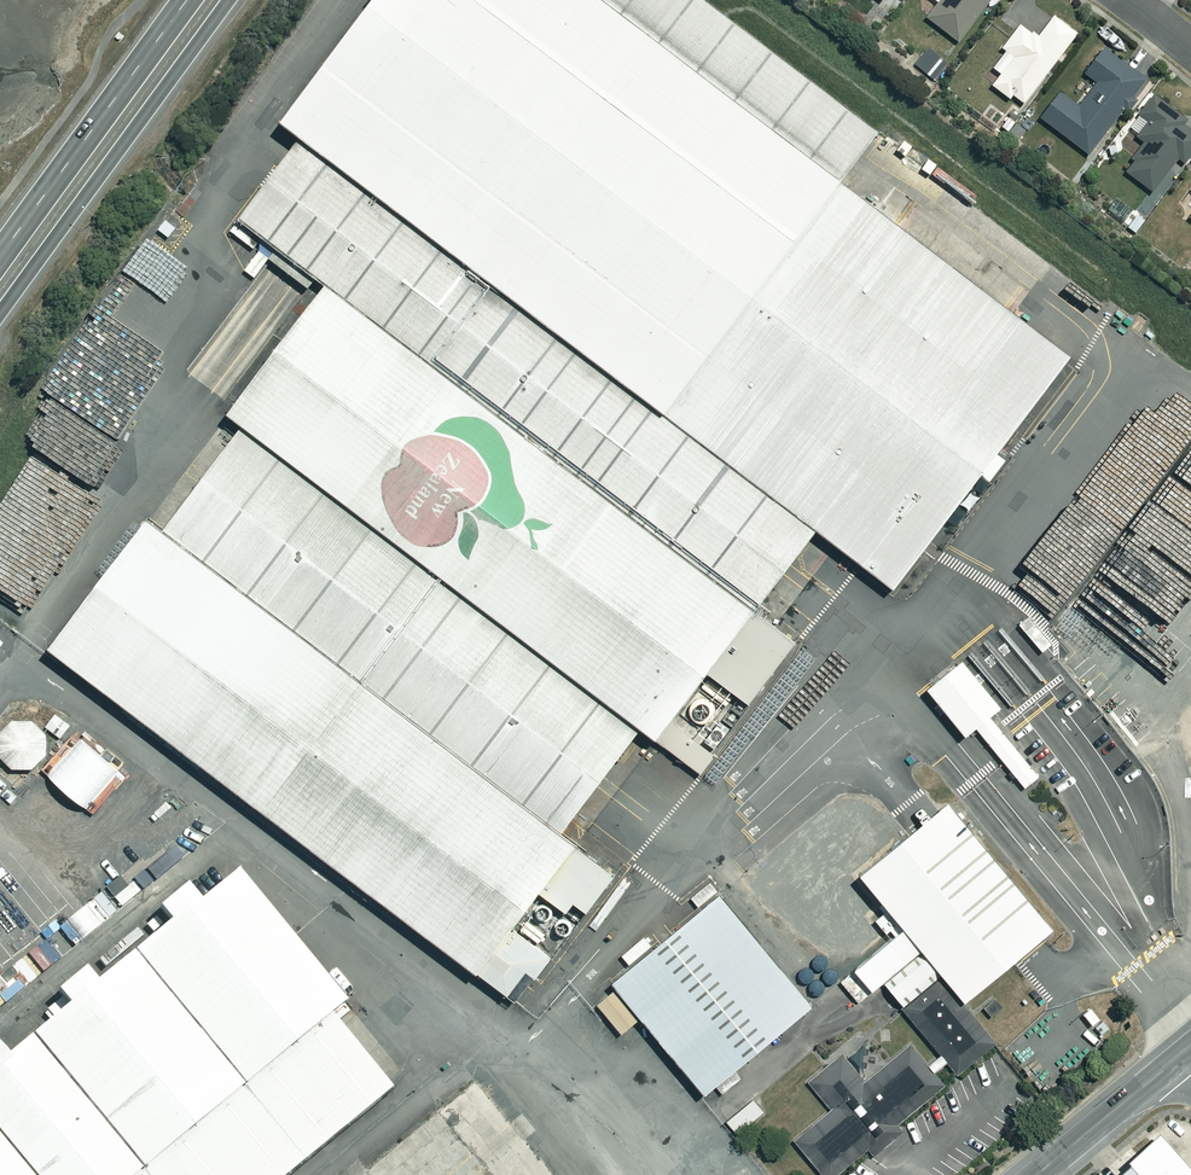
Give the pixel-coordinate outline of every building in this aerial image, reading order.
[(296,132),(314,146),(248,234),(334,299),(54,669),(513,1014),(618,875),(567,836),(639,740),(696,783),(797,649),(763,623),(821,546),(894,600),(1073,363),(842,190),(885,134),(707,0),(396,0),(296,132)] [(929,20),(961,45),(996,0),(945,0),(929,20)] [(1080,36),(1057,19),(1040,40),(1023,27),(1005,51),(1016,60),(994,88),(1011,101),(1015,97),(1026,106),(1080,36)] [(1142,77),(1108,51),(1088,76),(1099,86),(1081,109),(1062,95),(1043,120),(1090,157),(1152,77),(1146,72),(1142,77)] [(1157,98),(1130,132),(1147,145),(1126,172),(1154,194),(1180,160),(1186,164),(1190,158),(1190,132),(1185,128),(1189,123),(1157,98)] [(1026,132),(1011,119),(1003,128),(1018,142),(1026,132)] [(1154,217),(1144,209),(1128,227),(1138,235),(1154,217)] [(169,240),(179,229),(169,220),(159,231),(169,240)] [(1003,715),(965,669),(927,700),(965,746),(1003,715)] [(73,729),(58,717),(48,729),(63,742),(73,729)] [(36,725),(17,724),(2,738),(2,758),(16,773),(37,773),(50,759),(51,739),(36,725)] [(102,754),(83,753),(65,758),(49,770),(39,786),(36,795),(34,814),(36,823),(45,840),(51,848),(59,854),(76,861),(86,863),(105,860),(114,857),(129,845),(140,830),(144,811),(142,792),(138,783),(127,768),(111,757),(102,754)] [(1055,937),(950,811),(862,885),(966,1010),(1055,937)] [(408,1098),(235,884),(0,1072),(0,1174),(312,1174),(408,1098)] [(821,1021),(733,909),(623,995),(711,1107),(821,1021)] [(985,1050),(940,995),(900,1028),(946,1082),(985,1050)] [(904,1056),(864,1089),(841,1060),(804,1090),(828,1119),(789,1151),(809,1174),(842,1174),(937,1096),(904,1056)] [(376,1174),(563,1174),(486,1083),(376,1174)] [(766,1115),(756,1103),(729,1125),(739,1137),(766,1115)] [(1163,1135),(1118,1174),(1190,1174),(1190,1167),(1163,1135)]
